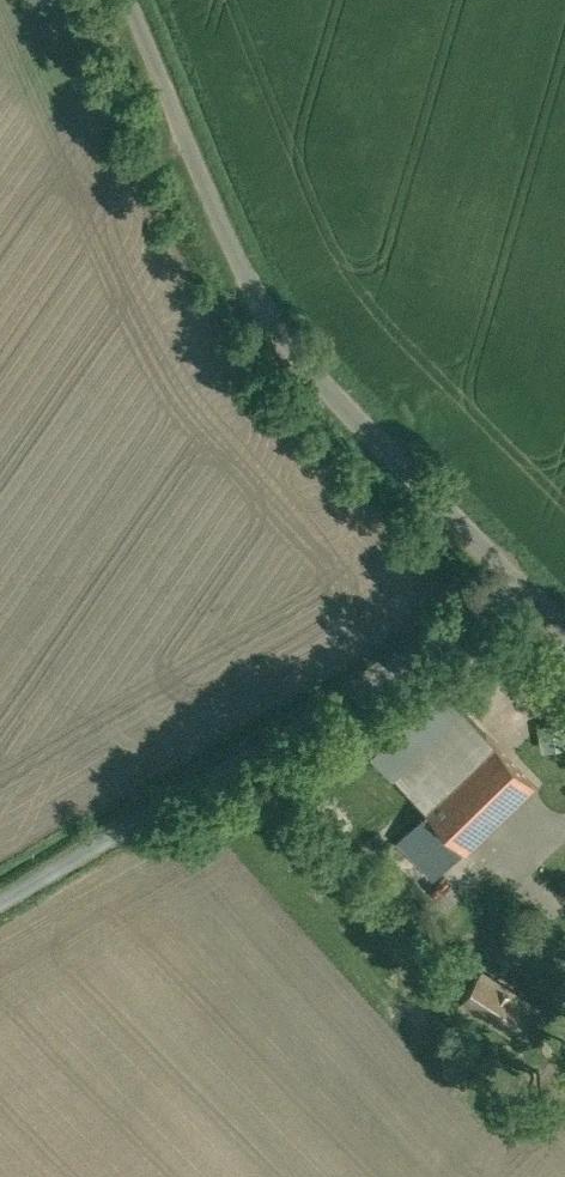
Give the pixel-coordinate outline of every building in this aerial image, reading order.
[(535,782),(463,707),(394,774),(430,811),(466,849),(535,782)] [(564,748),(564,719),(537,722),(541,751),(564,748)] [(466,849),(430,811),(400,840),(437,877),(466,849)] [(534,1003),(483,970),(465,997),(516,1030),(534,1003)]
